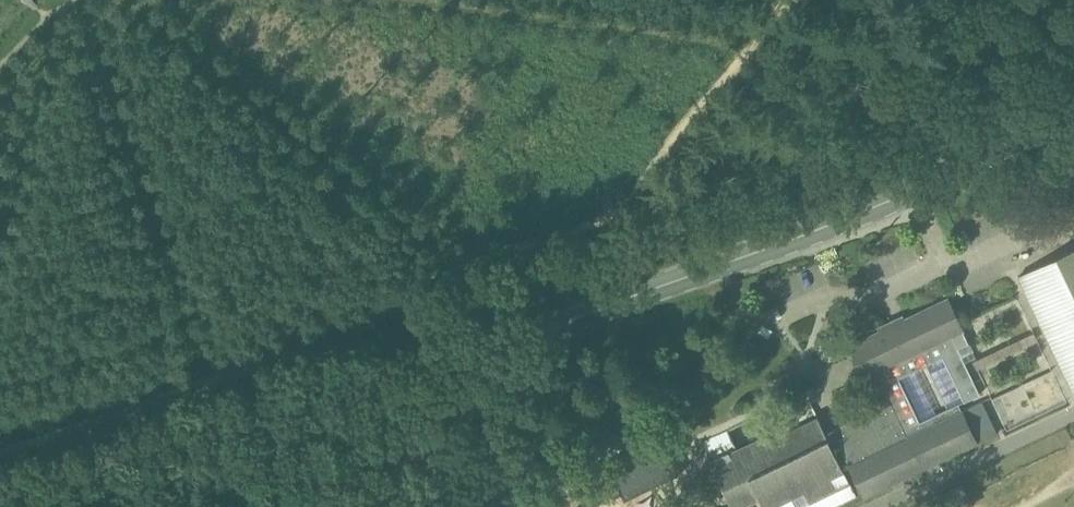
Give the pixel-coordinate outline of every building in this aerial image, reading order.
[(1019,277),(1073,392),(1073,250),(1019,277)] [(970,344),(963,331),(964,330),(949,298),(904,320),(903,317),(880,328),(881,331),(851,346),(866,377),(869,376),(879,396),(861,404),(866,414),(826,433),(819,418),(767,443),(764,437),(738,449),(728,429),(701,442),(732,506),(735,506),(759,496),(764,506),(837,506),(857,497),(832,444),(838,441),(865,497),(978,443),(959,404),(981,394),(959,349),(970,344)] [(641,447),(607,464),(625,502),(682,474),(664,436),(641,447)]
